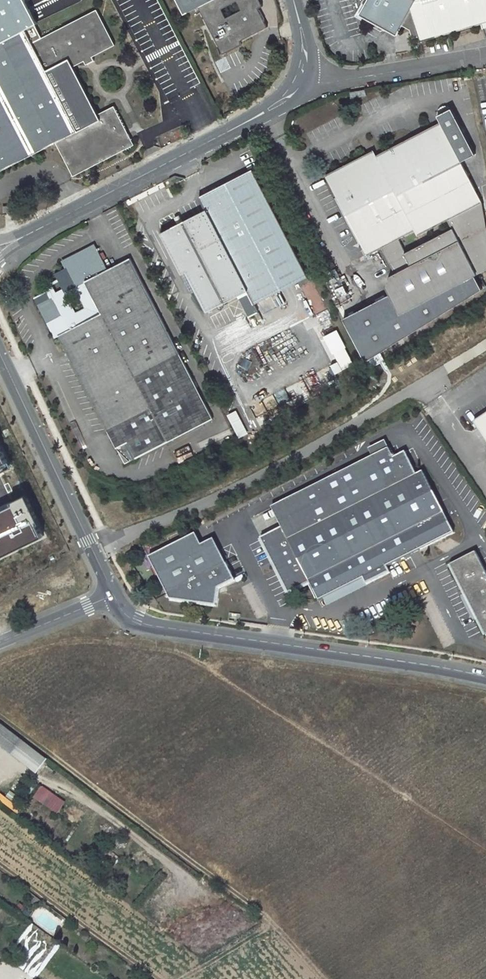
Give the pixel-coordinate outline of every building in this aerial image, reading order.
[(74,68),(86,62),(88,67),(96,62),(94,58),(115,47),(98,11),(42,38),(24,0),(0,0),(0,171),(55,143),(72,177),(134,146),(116,108),(98,116),(74,68)] [(188,19),(200,13),(224,62),(244,52),(243,50),(271,36),(263,18),(265,17),(258,0),(178,0),(188,19)] [(356,13),(358,18),(359,23),(379,34),(385,33),(396,38),(401,29),(407,32),(410,41),(417,39),(418,44),(485,24),(485,0),(363,0),(356,13)] [(353,99),(368,96),(367,89),(356,91),(352,92),(353,99)] [(325,176),(367,257),(381,250),(396,279),(391,281),(388,293),(389,296),(402,320),(481,279),(485,276),(485,223),(484,210),(463,169),(485,157),(485,137),(478,100),(438,120),(441,126),(370,161),(366,156),(325,176)] [(307,275),(252,171),(201,197),(206,209),(162,231),(182,271),(187,268),(208,310),(237,295),(246,290),(253,303),(307,275)] [(211,420),(130,258),(107,270),(95,247),(64,263),(69,273),(58,279),(60,284),(50,289),(52,293),(39,299),(59,341),(61,340),(120,458),(124,456),(127,461),(211,420)] [(389,296),(345,318),(370,365),(384,356),(485,292),(485,287),(481,279),(402,320),(389,296)] [(301,283),(309,314),(322,311),(315,280),(301,283)] [(246,290),(237,295),(248,317),(253,314),(257,312),(253,303),(246,290)] [(330,364),(337,361),(333,353),(347,347),(340,329),(320,337),(330,364)] [(340,361),(332,365),(335,373),(344,370),(340,361)] [(239,437),(249,433),(237,409),(228,414),(239,437)] [(475,423),(485,439),(485,416),(475,423)] [(13,470),(0,443),(0,477),(13,470)] [(272,508),(283,528),(262,539),(290,595),(311,584),(320,602),(326,598),(364,580),(367,586),(391,574),(388,568),(455,535),(423,472),(417,475),(405,452),(394,458),(389,449),(272,508)] [(24,492),(8,499),(10,503),(0,507),(0,559),(45,539),(24,492)] [(191,533),(145,557),(166,600),(212,606),(214,589),(230,580),(209,539),(197,545),(191,533)] [(476,552),(450,565),(485,634),(485,572),(476,552)] [(364,580),(326,598),(329,604),(367,586),(364,580)] [(13,754),(24,741),(0,723),(0,744),(13,754)] [(39,785),(35,798),(48,802),(52,789),(39,785)]
